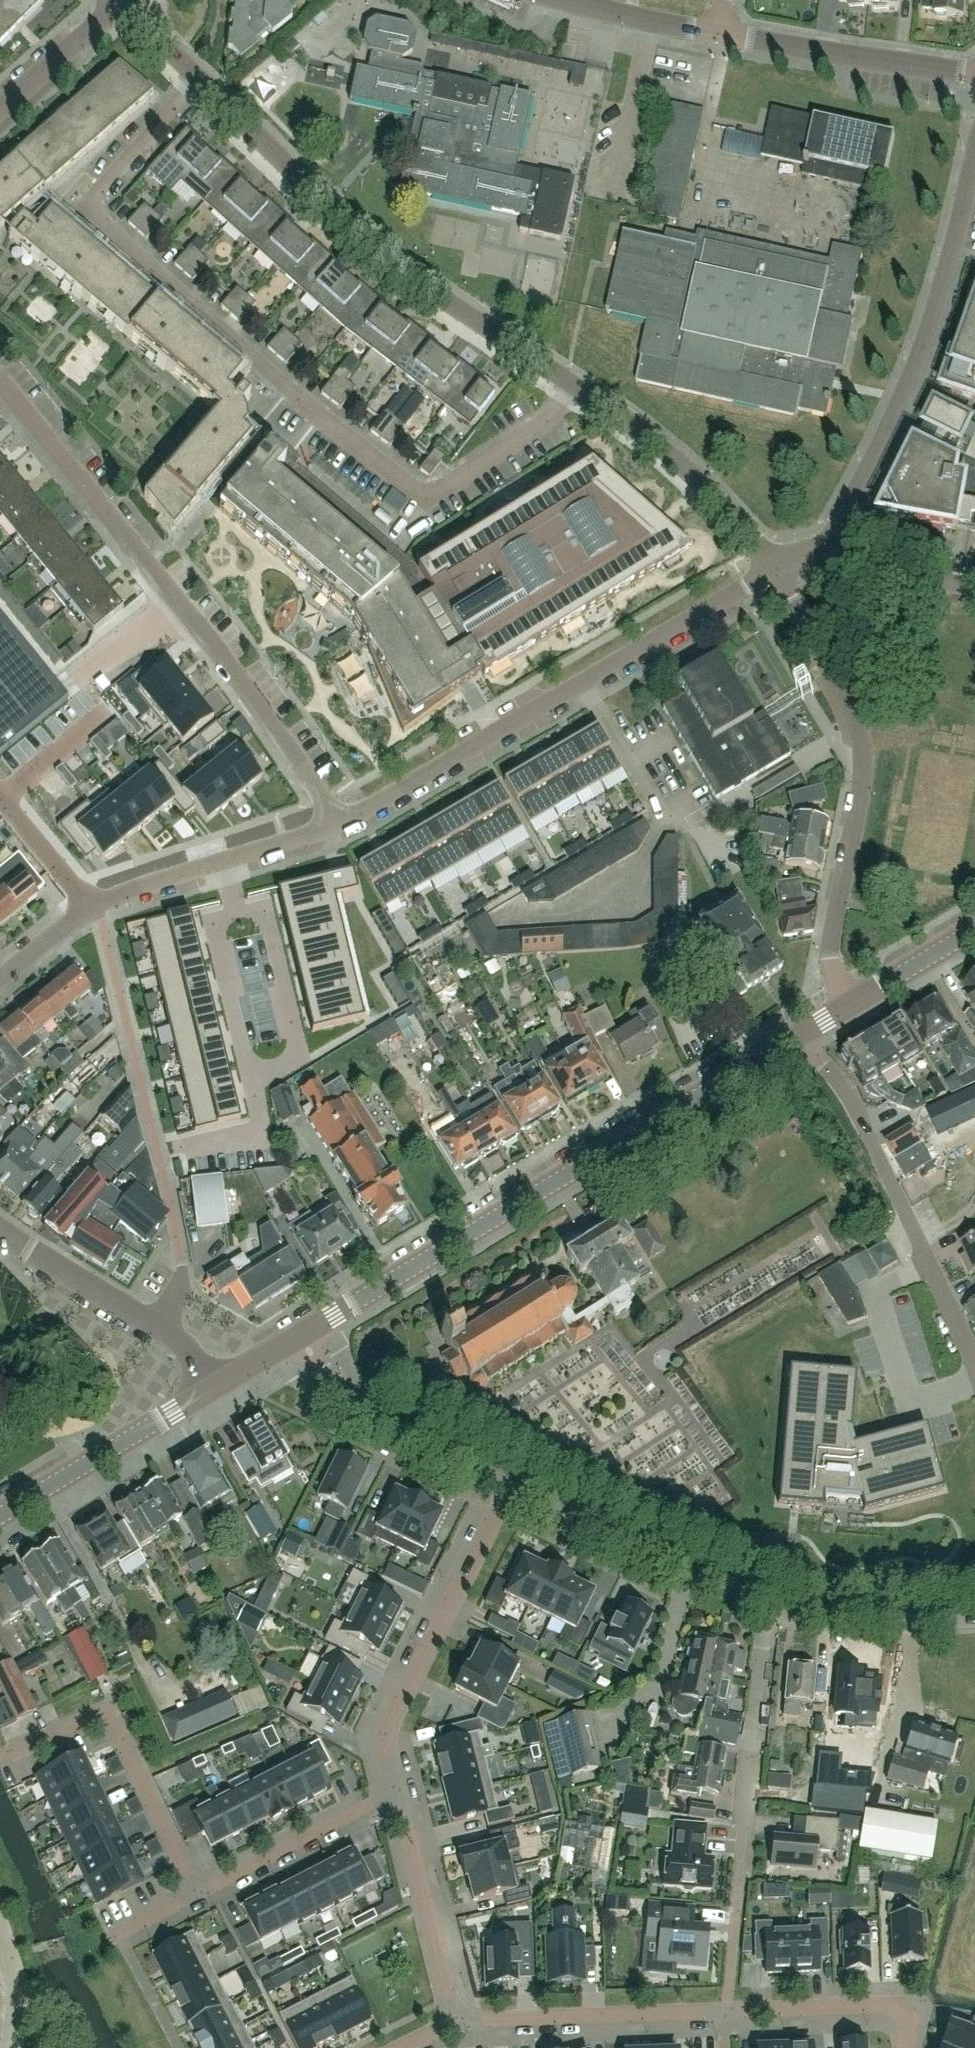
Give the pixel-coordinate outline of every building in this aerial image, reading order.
[(36,0),(0,0),(0,8),(17,25),(39,4),(36,0)] [(226,46),(229,47),(238,58),(257,43),(253,38),(267,27),(271,31),(290,16),(287,13),(291,10),(283,0),(231,0),(226,46)] [(869,4),(872,5),(873,10),(887,8),(887,6),(897,8),(898,0),(869,0),(869,4)] [(935,11),(935,14),(965,16),(966,0),(921,0),(920,10),(935,11)] [(0,8),(0,42),(17,25),(0,8)] [(355,68),(354,68),(348,100),(414,114),(408,139),(399,137),(397,146),(407,148),(397,190),(520,217),(517,231),(527,233),(527,234),(559,241),(572,181),(540,174),(539,177),(510,171),(513,157),(516,158),(530,96),(498,89),(497,91),(489,90),(490,87),(421,72),(422,66),(399,62),(400,58),(410,52),(414,36),(408,26),(374,19),(364,25),(361,41),(367,51),(369,51),(365,70),(355,68)] [(430,33),(428,43),(441,46),(443,36),(430,33)] [(297,47),(290,38),(280,46),(287,55),(297,47)] [(150,94),(151,93),(117,64),(0,166),(0,226),(150,94)] [(569,74),(567,85),(581,88),(586,67),(572,64),(569,74)] [(664,102),(640,213),(678,222),(703,110),(664,102)] [(771,109),(767,127),(761,156),(803,166),(801,175),(877,192),(880,177),(884,177),(894,136),(771,109)] [(185,127),(183,129),(145,171),(169,193),(179,182),(205,153),(196,145),(200,141),(185,127)] [(724,131),(719,152),(756,159),(761,139),(724,131)] [(214,161),(205,153),(179,182),(202,203),(232,169),(218,157),(214,161)] [(246,182),(232,169),(202,203),(225,224),(252,194),(243,186),(246,182)] [(261,202),(252,194),(225,224),(248,245),(279,211),(264,198),(261,202)] [(135,231),(151,213),(142,204),(126,223),(135,231)] [(192,215),(204,227),(214,216),(202,204),(192,215)] [(242,412),(240,408),(248,399),(240,393),(234,400),(225,392),(240,374),(43,207),(38,208),(34,210),(31,211),(27,213),(24,215),(20,218),(17,221),(14,224),(6,234),(214,412),(142,496),(171,531),(172,531),(213,482),(249,440),(244,435),(244,431),(245,427),(245,423),(244,419),(243,416),(242,412)] [(279,211),(248,245),(272,266),(298,236),(289,228),(293,224),(279,211)] [(151,213),(135,231),(144,239),(161,221),(151,213)] [(667,231),(666,233),(665,241),(625,232),(607,311),(648,320),(634,382),(795,418),(797,409),(825,416),(836,367),(842,369),(853,321),(846,319),(861,252),(832,246),(829,261),(698,232),(697,238),(667,231)] [(298,236),(272,266),(295,286),(325,253),(311,240),(307,244),(298,236)] [(182,272),(198,254),(189,246),(172,264),(182,272)] [(325,253),(295,286),(318,307),(345,278),(336,270),(339,265),(325,253)] [(207,262),(198,254),(182,272),(191,281),(207,262)] [(345,278),(318,307),(343,329),(372,294),(357,281),(354,286),(345,278)] [(228,314),(244,296),(235,288),(219,306),(228,314)] [(372,294),(343,329),(369,349),(393,318),(383,310),(387,306),(372,294)] [(244,296),(228,314),(237,322),(254,304),(244,296)] [(945,379),(942,388),(974,400),(974,310),(974,312),(969,310),(963,328),(968,330),(965,339),(960,337),(953,355),(958,357),(955,366),(950,364),(945,379)] [(402,325),(393,318),(369,349),(393,368),(421,332),(406,321),(402,325)] [(275,356),(291,337),(282,329),(266,348),(275,356)] [(436,344),(421,332),(393,368),(418,387),(442,356),(433,348),(436,344)] [(291,337),(275,356),(284,364),(300,346),(291,337)] [(452,363),(442,356),(418,387),(443,406),(470,370),(455,359),(452,363)] [(329,401),(344,381),(349,375),(339,367),(319,393),(329,401)] [(486,382),(470,370),(443,406),(468,426),(492,395),(482,387),(486,382)] [(344,381),(329,401),(339,408),(354,389),(344,381)] [(974,463),(974,443),(974,442),(974,425),(934,405),(918,437),(943,450),(940,458),(950,463),(955,453),(974,463)] [(378,439),(393,419),(384,412),(369,431),(378,439)] [(403,427),(393,419),(378,439),(388,446),(403,427)] [(402,732),(455,694),(474,682),(471,677),(479,673),(416,570),(294,466),(297,462),(275,443),(272,447),(258,439),(245,427),(244,431),(244,435),(249,440),(213,482),(229,495),(217,509),(350,622),(402,732)] [(893,489),(891,486),(875,518),(910,524),(908,521),(957,529),(962,502),(968,503),(971,485),(974,486),(974,463),(955,453),(950,463),(940,458),(915,445),(893,489)] [(428,477),(440,462),(443,458),(433,450),(418,469),(428,477)] [(416,570),(479,673),(482,677),(687,551),(589,464),(416,570)] [(0,474),(0,513),(26,492),(7,469),(0,474)] [(381,502),(397,514),(407,501),(391,489),(381,502)] [(0,513),(0,521),(15,539),(45,515),(26,492),(0,513)] [(45,515),(15,539),(34,563),(64,538),(45,515)] [(64,538),(34,563),(52,586),(83,561),(64,538)] [(83,561),(52,586),(45,592),(64,615),(71,609),(101,585),(83,561)] [(121,609),(101,585),(71,609),(91,633),(121,609)] [(0,590),(0,601),(13,618),(21,611),(2,588),(0,590)] [(287,610),(319,634),(330,619),(299,595),(287,610)] [(21,611),(13,618),(32,641),(40,635),(21,611)] [(14,636),(0,618),(0,647),(14,636)] [(40,635),(32,641),(53,666),(60,660),(61,660),(63,662),(80,649),(72,639),(55,653),(40,635)] [(0,647),(0,752),(18,738),(66,699),(14,636),(0,647)] [(338,659),(351,678),(369,665),(356,647),(338,659)] [(682,695),(660,708),(713,799),(754,775),(787,755),(767,719),(755,726),(715,656),(674,681),(682,695)] [(148,711),(182,683),(167,664),(159,671),(152,661),(129,679),(136,689),(133,692),(148,711)] [(129,679),(116,689),(139,718),(148,711),(133,692),(136,689),(129,679)] [(182,683),(148,711),(162,728),(196,700),(182,683)] [(211,719),(196,700),(162,728),(163,729),(166,726),(181,744),(211,719)] [(128,727),(134,722),(126,713),(120,718),(128,727)] [(142,731),(134,722),(128,727),(135,737),(142,731)] [(214,723),(196,738),(205,749),(224,734),(214,723)] [(581,735),(572,740),(573,742),(597,783),(620,769),(595,726),(581,735)] [(102,731),(94,737),(102,747),(106,751),(113,745),(102,731)] [(96,752),(102,747),(94,737),(88,742),(96,752)] [(572,740),(563,746),(549,754),(574,796),(597,783),(573,742),(572,740)] [(216,762),(241,793),(259,778),(247,763),(253,759),(242,745),(237,750),(234,747),(216,762)] [(194,756),(186,746),(178,752),(186,762),(194,756)] [(106,751),(102,747),(96,752),(103,761),(110,756),(106,751)] [(157,748),(150,753),(158,762),(164,757),(157,748)] [(535,762),(526,767),(527,769),(551,810),(574,796),(549,754),(535,762)] [(164,757),(158,762),(166,772),(172,766),(164,757)] [(158,762),(128,785),(153,816),(171,802),(164,793),(176,784),(158,762)] [(216,762),(198,777),(223,807),(241,793),(216,762)] [(61,780),(67,775),(60,766),(53,771),(61,780)] [(527,824),(551,810),(527,769),(526,767),(517,772),(502,781),(527,824)] [(75,784),(67,775),(61,780),(69,789),(75,784)] [(181,791),(176,784),(164,793),(171,802),(183,816),(193,808),(205,822),(223,807),(198,777),(181,791)] [(106,791),(105,792),(136,830),(153,816),(128,785),(112,799),(106,791)] [(473,800),(497,841),(521,827),(496,785),(481,793),(472,799),(473,800)] [(85,802),(119,844),(136,830),(105,792),(89,805),(85,802)] [(464,804),(449,812),(474,854),(497,841),(473,800),(472,799),(464,804)] [(625,805),(633,820),(643,815),(635,800),(625,805)] [(100,859),(119,844),(85,802),(56,826),(84,860),(94,852),(100,859)] [(435,820),(427,825),(428,827),(451,868),(474,854),(449,812),(435,820)] [(617,818),(621,825),(632,819),(628,812),(617,818)] [(757,817),(754,834),(819,846),(824,823),(790,816),(788,826),(786,826),(784,822),(757,817)] [(621,825),(617,818),(607,824),(611,831),(621,825)] [(633,853),(646,830),(640,820),(620,832),(632,853),(633,853)] [(418,830),(404,839),(428,881),(451,868),(428,827),(427,825),(418,830)] [(620,832),(602,843),(614,864),(632,853),(620,832)] [(819,846),(754,834),(753,834),(754,846),(784,851),(781,864),(815,871),(819,846)] [(673,861),(673,838),(673,837),(663,837),(649,860),(649,861),(673,861)] [(404,839),(389,847),(381,852),(382,854),(405,895),(428,881),(404,839)] [(572,845),(576,852),(586,846),(582,839),(572,845)] [(602,843),(593,848),(605,869),(614,864),(602,843)] [(565,858),(576,852),(572,845),(561,851),(565,858)] [(593,848),(566,864),(578,885),(605,869),(593,848)] [(382,854),(381,852),(372,857),(357,866),(382,908),(405,895),(382,854)] [(16,912),(36,896),(33,893),(43,886),(17,853),(0,866),(0,892),(16,912)] [(673,871),(673,861),(649,861),(650,871),(673,871)] [(777,862),(756,861),(756,874),(774,874),(777,862)] [(578,885),(566,864),(557,870),(569,890),(578,885)] [(557,870),(548,875),(560,896),(569,890),(557,870)] [(518,877),(522,884),(533,878),(528,871),(518,877)] [(673,871),(650,871),(650,882),(674,882),(673,871)] [(330,877),(328,877),(333,898),(339,897),(356,893),(351,872),(330,877)] [(548,875),(538,881),(551,902),(560,896),(548,875)] [(333,898),(328,877),(286,887),(276,890),(276,891),(276,892),(283,891),(289,916),(283,918),(283,919),(335,907),(333,898)] [(512,890),(522,884),(518,877),(508,883),(512,890)] [(803,909),(802,900),(795,901),(794,892),(800,891),(798,878),(773,882),(782,936),(810,932),(814,908),(803,909)] [(551,902),(538,881),(518,893),(524,902),(551,902)] [(674,892),(674,882),(650,882),(650,892),(674,892)] [(16,912),(0,892),(0,925),(16,912)] [(674,913),(674,892),(650,892),(650,913),(674,913)] [(472,904),(476,910),(487,904),(483,897),(472,904)] [(714,975),(721,986),(730,1000),(744,991),(745,992),(779,971),(733,898),(695,921),(721,962),(720,963),(724,970),(714,975)] [(466,917),(476,910),(472,904),(462,910),(466,917)] [(342,934),(335,907),(283,919),(283,920),(290,919),(296,944),(289,946),(290,947),(342,934)] [(377,929),(388,923),(379,909),(369,916),(377,929)] [(142,922),(149,948),(194,937),(187,911),(142,922)] [(674,913),(650,913),(642,919),(658,943),(674,933),(674,913)] [(482,914),(461,926),(467,936),(488,923),(482,914)] [(642,919),(632,925),(634,949),(658,944),(658,943),(642,919)] [(396,937),(388,923),(377,929),(385,943),(396,937)] [(494,934),(488,923),(467,936),(481,959),(494,934)] [(426,930),(430,937),(441,931),(437,924),(426,930)] [(623,950),(621,925),(611,926),(613,950),(623,950)] [(632,925),(621,925),(623,950),(634,949),(632,925)] [(611,926),(590,927),(592,952),(613,950),(611,926)] [(590,927),(579,928),(581,952),(592,952),(590,927)] [(581,952),(579,928),(569,929),(570,953),(581,952)] [(570,953),(569,929),(558,930),(560,954),(570,953)] [(420,943),(430,937),(426,930),(416,936),(420,943)] [(558,930),(517,932),(518,957),(560,954),(558,930)] [(518,957),(517,932),(506,933),(508,957),(518,957)] [(494,934),(481,959),(508,957),(506,933),(494,934)] [(296,975),(348,963),(342,934),(290,947),(290,948),(297,947),(303,972),(296,974),(296,975)] [(677,947),(674,948),(664,952),(671,970),(681,967),(683,967),(688,964),(697,980),(714,970),(694,936),(677,946),(677,947)] [(194,937),(149,948),(155,974),(200,963),(194,937)] [(404,951),(396,937),(385,943),(393,957),(404,951)] [(129,946),(131,953),(143,950),(141,943),(129,946)] [(143,950),(131,953),(133,961),(145,958),(143,950)] [(155,974),(161,1000),(206,989),(200,963),(155,974)] [(355,990),(348,963),(296,975),(297,976),(303,975),(310,1000),(303,1002),(303,1003),(355,990)] [(560,969),(552,972),(561,992),(569,989),(560,969)] [(88,972),(78,980),(71,971),(52,987),(76,1015),(69,1006),(87,992),(92,997),(102,989),(88,972)] [(388,993),(399,987),(390,973),(380,979),(388,993)] [(436,977),(425,983),(431,993),(441,1011),(464,998),(454,981),(442,987),(436,977)] [(965,998),(972,1011),(963,1016),(974,1035),(974,977),(961,985),(967,997),(965,998)] [(76,1015),(52,987),(33,1002),(50,1022),(61,1013),(69,1021),(76,1015)] [(407,1000),(399,987),(388,993),(397,1007),(407,1000)] [(161,1000),(168,1027),(213,1016),(206,989),(161,1000)] [(362,1019),(355,990),(303,1003),(303,1004),(310,1003),(316,1028),(310,1030),(310,1032),(362,1020),(362,1019)] [(141,997),(143,1005),(155,1002),(153,994),(141,997)] [(956,1074),(943,1082),(951,1094),(974,1084),(974,1060),(956,1028),(955,1029),(937,999),(906,1018),(924,1048),(935,1041),(956,1074)] [(486,1000),(473,1008),(482,1023),(495,1014),(486,1000)] [(33,1002),(15,1016),(38,1045),(47,1037),(40,1029),(50,1022),(33,1002)] [(155,1002),(143,1005),(145,1013),(157,1010),(155,1002)] [(107,1004),(106,1005),(83,1024),(94,1037),(111,1023),(107,1004)] [(651,1048),(650,1046),(664,1038),(655,1024),(656,1023),(645,1004),(628,1015),(634,1025),(628,1029),(644,1056),(650,1052),(648,1050),(651,1048)] [(592,1038),(582,1017),(577,1006),(559,1014),(575,1048),(562,1056),(565,1061),(584,1094),(596,1087),(593,1083),(602,1077),(591,1058),(600,1054),(592,1038)] [(602,1007),(582,1017),(592,1038),(603,1031),(624,1064),(637,1056),(639,1059),(644,1056),(628,1029),(617,1036),(612,1027),(602,1007)] [(401,1012),(390,1019),(398,1033),(409,1026),(401,1012)] [(435,1020),(444,1034),(452,1030),(444,1015),(435,1020)] [(18,1076),(27,1068),(20,1059),(38,1045),(15,1016),(0,1028),(0,1036),(1,1037),(0,1038),(0,1055),(18,1076)] [(213,1016),(168,1027),(174,1053),(219,1042),(213,1016)] [(901,1021),(881,1033),(897,1061),(899,1065),(920,1052),(901,1021)] [(94,1037),(83,1024),(77,1029),(87,1042),(94,1037)] [(897,1061),(881,1033),(879,1029),(859,1042),(861,1045),(862,1045),(879,1073),(897,1061)] [(427,1035),(435,1050),(445,1043),(441,1036),(439,1037),(438,1035),(435,1036),(433,1032),(427,1035)] [(553,1068),(550,1062),(534,1035),(523,1042),(536,1064),(539,1063),(542,1067),(541,1068),(561,1102),(570,1097),(572,1101),(584,1094),(565,1061),(553,1068)] [(219,1042),(174,1053),(180,1079),(225,1068),(219,1042)] [(849,1052),(840,1058),(848,1071),(851,1069),(863,1088),(867,1094),(878,1099),(879,1099),(883,1096),(886,1102),(900,1107),(900,1108),(901,1108),(912,1112),(921,1108),(922,1108),(925,1107),(924,1104),(918,1094),(915,1090),(904,1097),(893,1093),(891,1091),(884,1083),(881,1077),(879,1073),(862,1045),(861,1045),(854,1049),(853,1047),(848,1050),(849,1052)] [(154,1049),(156,1057),(168,1054),(166,1046),(154,1049)] [(73,1053),(57,1066),(60,1070),(66,1078),(82,1063),(73,1053)] [(168,1054),(156,1057),(158,1065),(170,1062),(168,1054)] [(13,1079),(18,1076),(0,1055),(0,1090),(13,1079)] [(48,1057),(42,1062),(53,1076),(60,1070),(57,1066),(50,1059),(48,1057)] [(536,1118),(520,1090),(509,1072),(510,1072),(504,1063),(496,1068),(505,1083),(493,1091),(517,1129),(519,1129),(520,1130),(522,1131),(524,1131),(526,1129),(529,1128),(530,1125),(530,1123),(530,1121),(536,1118)] [(513,1070),(510,1072),(509,1072),(536,1118),(542,1115),(543,1116),(545,1117),(546,1117),(549,1116),(552,1114),(554,1112),(555,1110),(555,1108),(555,1106),(556,1106),(530,1064),(518,1071),(520,1075),(516,1076),(513,1070)] [(180,1079),(187,1105),(232,1094),(225,1068),(180,1079)] [(319,1091),(313,1083),(298,1092),(307,1106),(299,1111),(318,1140),(362,1112),(351,1094),(349,1095),(338,1078),(319,1091)] [(22,1091),(13,1079),(0,1090),(0,1098),(6,1105),(22,1091)] [(57,1105),(74,1089),(66,1081),(49,1097),(57,1105)] [(127,1085),(99,1116),(119,1135),(135,1118),(127,1085)] [(280,1123),(299,1116),(288,1086),(269,1092),(280,1123)] [(974,1117),(974,1088),(926,1111),(937,1135),(974,1117)] [(443,1091),(435,1096),(457,1130),(473,1158),(479,1154),(481,1158),(494,1150),(492,1146),(468,1106),(465,1102),(454,1109),(443,1091)] [(232,1094),(187,1105),(193,1131),(238,1120),(232,1094)] [(468,1106),(492,1146),(499,1143),(501,1146),(514,1138),(488,1094),(468,1106)] [(167,1101),(169,1109),(181,1106),(179,1098),(167,1101)] [(424,1105),(412,1112),(428,1137),(438,1130),(424,1105)] [(181,1106),(169,1109),(171,1116),(182,1114),(181,1106)] [(362,1112),(318,1140),(336,1169),(380,1141),(362,1112)] [(143,1150),(135,1120),(117,1138),(84,1174),(64,1198),(65,1199),(43,1225),(58,1239),(60,1238),(64,1241),(94,1205),(143,1150)] [(31,1155),(2,1188),(15,1200),(22,1192),(26,1196),(42,1178),(81,1134),(71,1125),(52,1146),(44,1139),(34,1152),(31,1155)] [(0,1155),(0,1187),(2,1188),(31,1155),(27,1151),(35,1143),(17,1128),(2,1144),(6,1148),(0,1155)] [(473,1158),(456,1130),(436,1143),(452,1171),(460,1166),(462,1170),(475,1162),(473,1158)] [(380,1141),(336,1169),(355,1198),(384,1179),(368,1153),(382,1144),(380,1141)] [(929,1143),(900,1158),(924,1205),(953,1190),(929,1143)] [(964,1151),(974,1177),(974,1146),(964,1151)] [(59,1193),(52,1187),(80,1155),(71,1147),(20,1204),(28,1212),(27,1215),(31,1219),(34,1218),(36,1219),(59,1193)] [(143,1150),(94,1205),(117,1221),(117,1222),(142,1243),(162,1218),(143,1150)] [(287,1178),(281,1168),(250,1171),(263,1193),(287,1178)] [(218,1176),(190,1179),(196,1227),(224,1223),(218,1176)] [(384,1179),(355,1198),(355,1199),(352,1201),(360,1213),(363,1211),(374,1227),(403,1208),(393,1192),(397,1189),(389,1177),(385,1180),(384,1179)] [(348,1214),(335,1193),(327,1198),(334,1209),(314,1221),(333,1253),(353,1240),(340,1219),(348,1214)] [(117,1221),(94,1205),(64,1241),(70,1246),(68,1247),(101,1268),(108,1257),(112,1259),(118,1250),(115,1247),(116,1245),(106,1239),(117,1222),(117,1221)] [(309,1213),(287,1226),(292,1234),(312,1266),(333,1253),(314,1221),(309,1213)] [(646,1222),(631,1232),(648,1259),(663,1250),(646,1222)] [(552,1287),(548,1279),(543,1272),(532,1279),(531,1278),(529,1279),(530,1280),(506,1295),(505,1293),(503,1295),(504,1296),(481,1311),(480,1309),(478,1310),(479,1311),(455,1327),(454,1325),(438,1335),(447,1349),(449,1348),(451,1351),(440,1358),(454,1381),(465,1374),(468,1379),(469,1378),(469,1381),(470,1386),(473,1389),(476,1390),(481,1388),(484,1385),(485,1380),(487,1382),(487,1381),(488,1383),(489,1382),(490,1381),(489,1380),(513,1365),(514,1367),(516,1365),(515,1364),(538,1349),(539,1350),(541,1349),(540,1347),(564,1332),(567,1336),(572,1345),(591,1333),(583,1321),(607,1305),(614,1316),(629,1307),(626,1302),(631,1298),(624,1287),(638,1278),(630,1266),(640,1260),(616,1223),(585,1243),(583,1240),(576,1239),(568,1244),(566,1251),(568,1254),(565,1255),(577,1275),(585,1270),(604,1300),(573,1320),(567,1310),(570,1307),(572,1304),(573,1297),(571,1292),(568,1289),(565,1287),(562,1286),(559,1285),(552,1287)] [(251,1272),(235,1282),(252,1309),(302,1278),(298,1272),(278,1240),(271,1229),(259,1238),(261,1261),(249,1268),(251,1272)] [(963,1253),(957,1256),(966,1274),(971,1271),(973,1275),(974,1274),(974,1237),(959,1245),(963,1253)] [(896,1262),(885,1244),(869,1254),(880,1272),(896,1262)] [(251,1272),(241,1257),(240,1255),(204,1278),(215,1295),(235,1282),(251,1272)] [(808,1282),(817,1303),(826,1299),(817,1278),(808,1282)] [(798,1280),(786,1286),(794,1301),(805,1295),(798,1280)] [(974,1326),(974,1303),(963,1311),(974,1326)] [(833,1304),(823,1308),(832,1330),(843,1325),(833,1304)] [(788,1368),(776,1503),(821,1507),(822,1495),(858,1498),(862,1511),(942,1490),(924,1425),(878,1438),(850,1446),(846,1430),(849,1430),(854,1373),(788,1368)] [(243,1448),(230,1456),(246,1484),(254,1480),(259,1488),(271,1481),(265,1471),(283,1460),(285,1459),(284,1458),(283,1457),(288,1454),(281,1441),(276,1444),(262,1421),(263,1421),(262,1419),(260,1420),(237,1433),(235,1434),(236,1436),(243,1448)] [(172,1471),(178,1481),(168,1487),(185,1517),(181,1520),(197,1550),(214,1541),(197,1506),(212,1497),(219,1510),(235,1502),(227,1488),(225,1489),(203,1453),(172,1471)] [(370,1470),(337,1454),(316,1497),(328,1503),(323,1514),(337,1521),(342,1510),(349,1513),(370,1470)] [(158,1481),(141,1491),(166,1531),(173,1543),(181,1539),(175,1528),(174,1529),(169,1521),(179,1516),(158,1481)] [(398,1540),(417,1502),(393,1490),(392,1492),(390,1491),(384,1502),(387,1503),(380,1518),(366,1511),(354,1534),(370,1542),(372,1538),(394,1549),(398,1540)] [(141,1491),(128,1499),(146,1530),(152,1540),(166,1531),(141,1491)] [(257,1501),(253,1494),(247,1498),(251,1504),(257,1501)] [(146,1530),(128,1499),(112,1509),(119,1521),(136,1549),(152,1540),(146,1530)] [(398,1540),(394,1549),(416,1559),(414,1563),(426,1569),(438,1546),(426,1541),(440,1513),(417,1502),(398,1540)] [(274,1532),(259,1506),(245,1514),(260,1540),(274,1532)] [(136,1549),(119,1521),(110,1526),(103,1514),(73,1532),(97,1572),(114,1562),(117,1567),(138,1554),(136,1549)] [(338,1556),(350,1532),(335,1524),(323,1549),(338,1556)] [(308,1544),(286,1534),(279,1548),(300,1559),(308,1544)] [(81,1565),(72,1570),(56,1543),(38,1554),(70,1608),(88,1598),(91,1603),(99,1598),(81,1565)] [(184,1564),(199,1557),(195,1549),(181,1556),(184,1564)] [(70,1608),(38,1554),(20,1565),(45,1606),(56,1600),(64,1612),(70,1608)] [(199,1557),(184,1564),(191,1576),(205,1569),(199,1557)] [(519,1557),(505,1584),(494,1579),(483,1602),(498,1609),(504,1597),(527,1608),(538,1584),(547,1567),(546,1567),(545,1569),(522,1558),(519,1557)] [(2,1572),(2,1576),(19,1615),(28,1609),(44,1637),(54,1631),(42,1611),(16,1568),(13,1569),(10,1567),(2,1572)] [(570,1579),(562,1575),(547,1567),(538,1584),(527,1608),(550,1619),(569,1581),(570,1579)] [(358,1591),(349,1608),(388,1628),(400,1605),(362,1585),(366,1578),(351,1571),(344,1584),(358,1591)] [(426,1584),(404,1573),(398,1586),(420,1597),(426,1584)] [(1,1626),(19,1615),(2,1576),(0,1577),(0,1624),(1,1626)] [(278,1585),(266,1580),(257,1598),(268,1604),(278,1585)] [(569,1581),(550,1619),(564,1626),(558,1638),(578,1648),(589,1625),(578,1620),(592,1592),(569,1581)] [(615,1621),(612,1620),(608,1629),(599,1624),(586,1649),(600,1656),(603,1649),(627,1660),(648,1617),(623,1605),(615,1621)] [(388,1628),(349,1608),(341,1626),(332,1622),(323,1640),(356,1656),(362,1644),(376,1652),(388,1628)] [(512,1639),(514,1634),(518,1626),(509,1621),(502,1634),(512,1639)] [(81,1627),(65,1635),(72,1649),(71,1649),(88,1681),(105,1673),(81,1627)] [(694,1637),(681,1696),(676,1695),(672,1698),(670,1704),(671,1710),(674,1715),(680,1718),(684,1718),(688,1716),(691,1714),(698,1715),(702,1703),(708,1676),(715,1642),(694,1637)] [(524,1638),(518,1649),(531,1655),(537,1645),(524,1638)] [(736,1646),(715,1642),(708,1676),(729,1680),(731,1670),(740,1671),(743,1654),(735,1652),(736,1646)] [(13,1658),(21,1673),(45,1661),(37,1646),(13,1658)] [(478,1646),(467,1668),(505,1687),(516,1665),(478,1646)] [(327,1647),(309,1682),(349,1702),(361,1678),(348,1672),(347,1668),(351,1659),(327,1647)] [(23,1686),(10,1660),(0,1665),(0,1691),(2,1696),(23,1686)] [(274,1665),(266,1661),(261,1672),(268,1676),(274,1665)] [(593,1674),(575,1665),(569,1676),(587,1685),(593,1674)] [(786,1665),(781,1716),(796,1717),(797,1702),(810,1703),(813,1668),(786,1665)] [(505,1687),(467,1668),(465,1667),(453,1689),(481,1703),(474,1718),(477,1719),(479,1720),(498,1730),(502,1728),(514,1705),(499,1698),(505,1687)] [(40,1676),(36,1668),(22,1675),(24,1678),(34,1673),(36,1677),(40,1676)] [(852,1726),(873,1728),(878,1678),(857,1676),(857,1672),(838,1670),(834,1714),(844,1715),(843,1728),(852,1728),(852,1726)] [(695,1737),(692,1737),(691,1737),(695,1738),(696,1738),(733,1746),(739,1716),(723,1713),(729,1680),(708,1676),(702,1703),(698,1715),(700,1715),(695,1737)] [(349,1702),(309,1682),(301,1699),(293,1695),(285,1711),(312,1725),(317,1715),(337,1725),(349,1702)] [(36,1710),(23,1686),(2,1696),(15,1721),(36,1710)] [(158,1719),(172,1747),(174,1746),(172,1742),(234,1716),(231,1706),(193,1722),(186,1707),(158,1719)] [(600,1769),(586,1714),(543,1725),(557,1779),(600,1769)] [(431,1743),(438,1770),(467,1763),(492,1757),(489,1745),(480,1747),(477,1733),(482,1732),(479,1720),(477,1719),(454,1725),(457,1737),(431,1743)] [(259,1732),(262,1740),(273,1735),(270,1727),(259,1732)] [(920,1790),(927,1767),(925,1767),(928,1757),(947,1763),(947,1762),(957,1765),(964,1743),(954,1740),(954,1738),(925,1730),(922,1740),(908,1736),(901,1760),(892,1757),(885,1780),(920,1790)] [(691,1737),(692,1737),(685,1735),(682,1753),(695,1756),(693,1768),(719,1773),(723,1751),(704,1747),(705,1743),(695,1741),(695,1738),(691,1737)] [(250,1736),(230,1744),(233,1752),(236,1758),(243,1754),(248,1763),(260,1757),(250,1736)] [(289,1766),(307,1801),(328,1790),(318,1770),(328,1764),(317,1741),(304,1748),(309,1756),(289,1766)] [(219,1749),(222,1757),(233,1752),(230,1744),(219,1749)] [(539,1758),(536,1746),(528,1748),(531,1760),(539,1758)] [(41,1775),(51,1796),(89,1778),(79,1757),(41,1775)] [(104,1762),(107,1769),(118,1764),(115,1757),(104,1762)] [(190,1761),(193,1769),(205,1764),(201,1757),(190,1761)] [(467,1790),(489,1784),(483,1760),(492,1757),(467,1763),(438,1770),(444,1795),(467,1790)] [(817,1759),(815,1785),(831,1787),(833,1761),(817,1759)] [(118,1764),(107,1769),(111,1777),(122,1771),(118,1764)] [(675,1765),(674,1777),(671,1779),(669,1793),(689,1797),(690,1791),(716,1795),(719,1773),(693,1768),(675,1765)] [(289,1766),(270,1776),(289,1812),(289,1811),(307,1801),(289,1766)] [(522,1791),(533,1791),(534,1806),(549,1805),(548,1767),(522,1768),(522,1791)] [(860,1775),(859,1793),(864,1793),(868,1794),(873,1776),(860,1775)] [(250,1783),(249,1783),(270,1822),(289,1812),(270,1776),(251,1786),(250,1783)] [(89,1778),(51,1796),(61,1817),(99,1798),(89,1778)] [(249,1783),(230,1793),(248,1828),(266,1818),(269,1823),(270,1822),(249,1783)] [(496,1810),(489,1784),(467,1790),(444,1795),(451,1822),(482,1814),(485,1826),(512,1820),(509,1807),(496,1810)] [(205,1790),(211,1803),(229,1838),(248,1828),(230,1793),(219,1798),(213,1786),(205,1790)] [(864,1793),(859,1793),(835,1790),(814,1788),(812,1810),(862,1815),(864,1793)] [(61,1817),(70,1837),(109,1819),(99,1798),(61,1817)] [(124,1803),(127,1810),(138,1805),(135,1798),(124,1803)] [(211,1803),(199,1809),(194,1801),(171,1813),(186,1841),(200,1834),(208,1849),(229,1838),(211,1803)] [(714,1808),(689,1804),(687,1817),(712,1821),(714,1808)] [(138,1805),(127,1810),(131,1818),(142,1812),(138,1805)] [(621,1806),(617,1827),(629,1829),(632,1808),(621,1806)] [(858,1849),(856,1867),(927,1879),(930,1861),(929,1861),(935,1824),(863,1812),(857,1849),(858,1849)] [(772,1837),(769,1865),(813,1869),(815,1851),(835,1853),(837,1821),(804,1818),(802,1840),(772,1837)] [(109,1819),(70,1837),(80,1858),(119,1839),(109,1819)] [(558,1864),(589,1869),(590,1887),(606,1889),(616,1831),(601,1829),(602,1824),(591,1822),(590,1827),(564,1823),(558,1864)] [(689,1893),(693,1889),(709,1890),(712,1858),(700,1857),(701,1850),(703,1850),(705,1826),(673,1823),(670,1855),(664,1854),(661,1886),(679,1888),(683,1892),(689,1893)] [(507,1866),(504,1853),(517,1850),(512,1827),(487,1833),(490,1845),(457,1853),(463,1877),(469,1876),(512,1865),(507,1866)] [(836,1835),(834,1860),(843,1861),(845,1836),(836,1835)] [(33,1852),(41,1868),(69,1853),(60,1837),(33,1852)] [(80,1858),(90,1878),(129,1860),(119,1839),(80,1858)] [(143,1844),(147,1851),(158,1846),(155,1839),(143,1844)] [(158,1846),(147,1851),(151,1859),(162,1854),(158,1846)] [(352,1897),(350,1894),(381,1878),(369,1856),(358,1862),(351,1849),(332,1859),(333,1863),(351,1897),(352,1897)] [(69,1857),(44,1871),(54,1889),(79,1875),(69,1857)] [(129,1860),(90,1878),(101,1900),(139,1881),(129,1860)] [(333,1907),(351,1897),(333,1863),(315,1872),(333,1907)] [(518,1888),(512,1865),(469,1876),(463,1877),(463,1878),(466,1877),(471,1901),(502,1894),(504,1905),(529,1899),(526,1886),(518,1888)] [(315,1916),(333,1907),(315,1872),(297,1881),(315,1916)] [(880,1888),(916,1894),(919,1880),(883,1873),(880,1888)] [(297,1881),(279,1891),(297,1925),(315,1916),(297,1881)] [(277,1887),(259,1897),(277,1932),(294,1923),(296,1926),(297,1925),(279,1891),(277,1887)] [(852,1910),(851,1893),(828,1894),(829,1911),(852,1910)] [(277,1932),(259,1897),(239,1907),(257,1942),(277,1932)] [(644,1939),(641,1971),(672,1974),(673,1964),(703,1967),(706,1930),(690,1929),(692,1909),(682,1908),(647,1905),(644,1939)] [(361,1916),(365,1923),(375,1918),(371,1910),(361,1916)] [(891,1962),(921,1961),(919,1932),(924,1932),(924,1917),(919,1918),(919,1914),(889,1915),(891,1962)] [(354,1929),(365,1923),(361,1916),(350,1921),(354,1929)] [(808,1928),(789,1928),(790,1973),(817,1971),(816,1949),(827,1949),(825,1920),(808,1921),(808,1928)] [(544,1937),(546,1981),(582,1980),(580,1936),(572,1936),(572,1924),(564,1925),(564,1922),(560,1922),(560,1925),(552,1925),(553,1937),(544,1937)] [(790,1973),(789,1928),(770,1929),(769,1922),(753,1923),(753,1936),(752,1936),(753,1952),(763,1951),(764,1974),(790,1973)] [(495,1984),(515,1984),(515,1969),(517,1969),(517,1956),(514,1956),(514,1951),(530,1950),(529,1924),(497,1926),(498,1942),(482,1942),(483,1987),(496,1987),(495,1984)] [(335,1929),(325,1935),(328,1942),(339,1936),(335,1929)] [(842,1972),(867,1971),(866,1929),(841,1930),(841,1932),(837,1932),(838,1955),(842,1955),(842,1972)] [(162,1978),(203,1956),(191,1932),(150,1953),(162,1978)] [(221,1947),(232,1941),(229,1934),(217,1940),(221,1947)] [(328,1942),(325,1935),(314,1940),(317,1947),(328,1942)] [(236,1949),(232,1941),(221,1947),(225,1954),(236,1949)] [(299,1948),(288,1953),(292,1960),(303,1955),(299,1948)] [(292,1960),(288,1953),(277,1959),(281,1966),(292,1960)] [(316,1955),(309,1959),(314,1970),(321,1966),(316,1955)] [(174,2001),(216,1980),(203,1956),(162,1978),(174,2001)] [(314,1970),(309,1959),(301,1962),(307,1973),(314,1970)] [(231,1965),(215,1972),(224,1992),(240,1984),(231,1965)] [(251,1977),(239,1982),(246,1994),(257,1988),(251,1977)] [(349,1978),(325,1990),(346,2032),(371,2019),(349,1978)] [(268,1979),(261,1983),(266,1994),(274,1991),(268,1979)] [(228,2003),(216,1980),(174,2001),(186,2025),(228,2003)] [(257,1988),(246,1994),(249,2001),(260,1995),(257,1988)] [(346,2032),(325,1990),(301,2002),(323,2044),(346,2032)] [(301,2002),(277,2015),(294,2047),(315,2047),(323,2044),(301,2002)] [(228,2003),(186,2025),(185,2025),(197,2047),(199,2047),(241,2026),(229,2003),(228,2003)] [(943,2047),(974,2047),(974,2019),(973,2018),(969,2029),(949,2022),(940,2047),(943,2047)] [(241,2026),(199,2047),(252,2047),(241,2026)] [(270,2041),(281,2035),(277,2028),(266,2034),(270,2041)] [(281,2035),(270,2041),(273,2047),(274,2047),(285,2043),(281,2035)]
